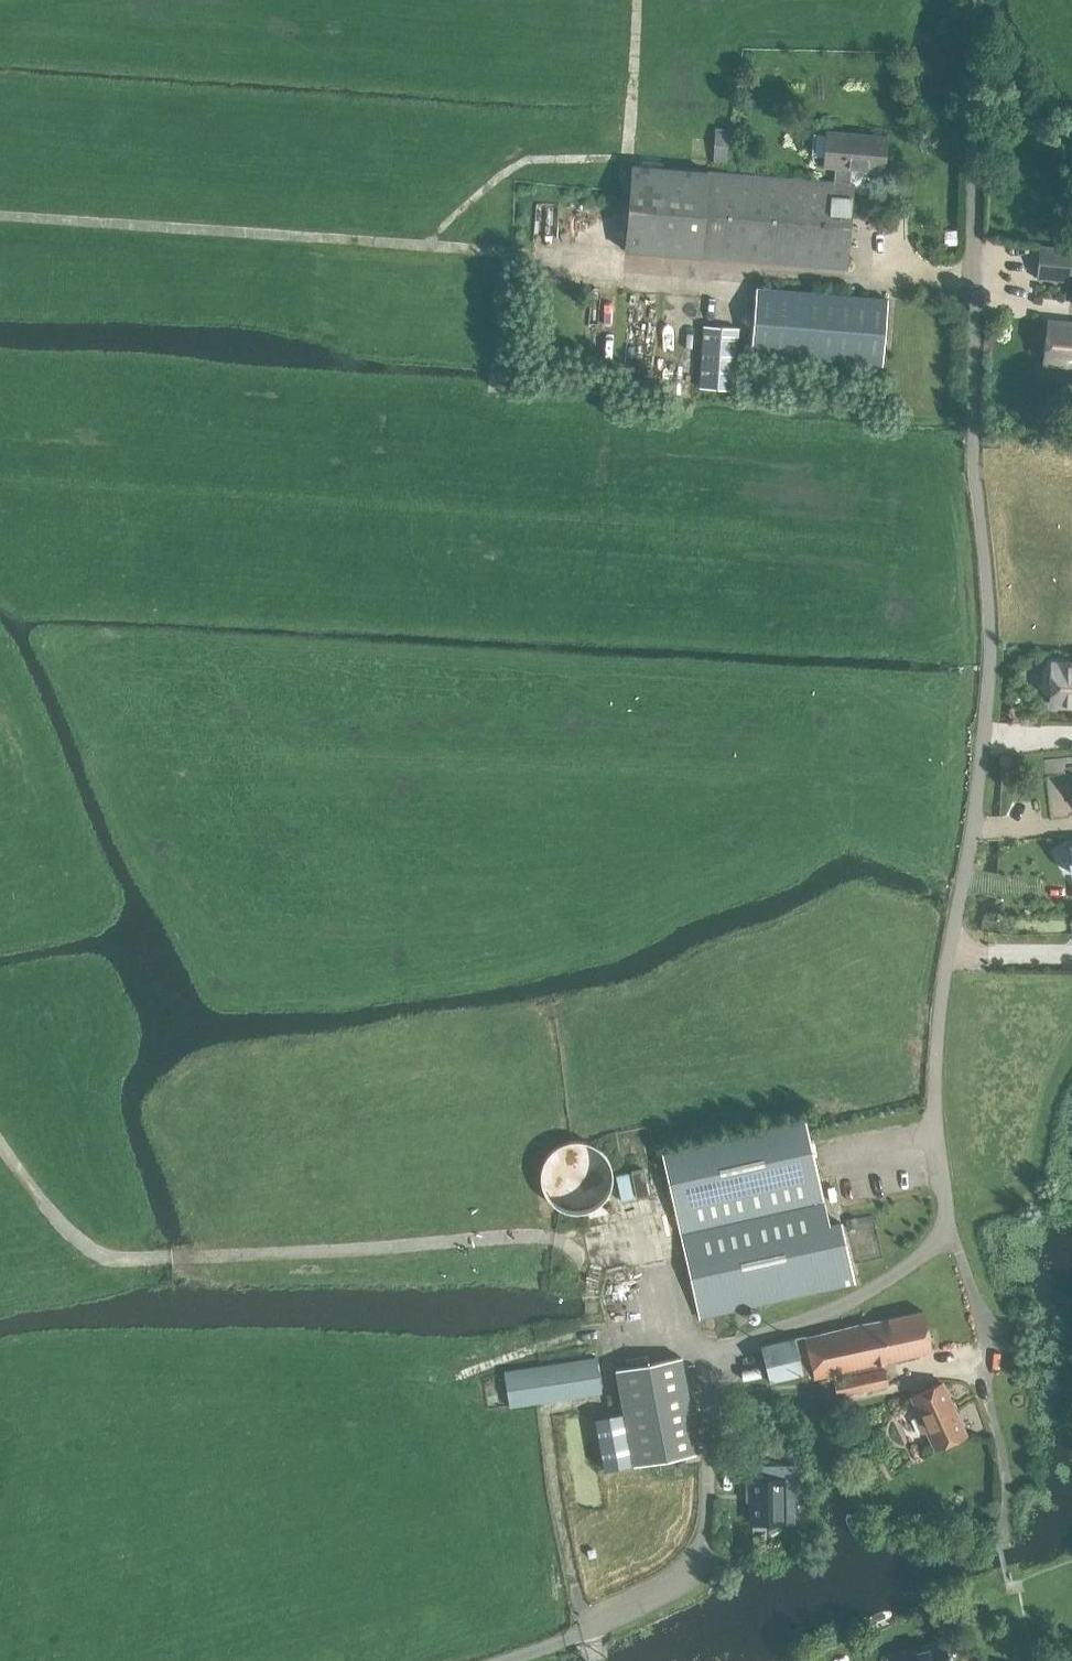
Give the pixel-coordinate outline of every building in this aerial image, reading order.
[(728,127),(714,126),(712,159),(726,161),(728,127)] [(853,183),(849,183),(850,168),(882,170),(885,135),(827,130),(824,165),(835,166),(834,181),(632,164),(625,249),(845,267),(853,183)] [(1071,248),(1038,244),(1034,277),(1068,280),(1071,248)] [(750,353),(881,364),(887,298),(756,287),(750,353)] [(1048,319),(1042,366),(1071,369),(1071,321),(1048,319)] [(700,388),(734,389),(738,326),(703,324),(700,388)] [(1071,704),(1071,664),(1053,663),(1051,703),(1071,704)] [(811,1116),(666,1142),(698,1313),(858,1283),(845,1215),(830,1218),(811,1116)] [(540,1165),(539,1176),(540,1186),(544,1195),(551,1203),(559,1209),(571,1212),(583,1211),(594,1207),(604,1199),(610,1188),(612,1176),(610,1164),(604,1154),(596,1146),(585,1141),(574,1140),(563,1141),(553,1147),(545,1155),(540,1165)] [(928,1307),(806,1330),(814,1372),(936,1349),(928,1307)] [(763,1341),(772,1377),(807,1369),(798,1332),(763,1341)] [(502,1370),(508,1405),(601,1391),(595,1356),(502,1370)] [(680,1356),(615,1368),(633,1463),(698,1451),(680,1356)] [(837,1397),(888,1384),(884,1366),(833,1377),(837,1397)] [(935,1449),(966,1434),(941,1381),(911,1396),(920,1414),(916,1416),(922,1430),(925,1428),(935,1449)] [(621,1412),(596,1417),(594,1417),(601,1451),(604,1469),(631,1464),(621,1412)] [(788,1520),(788,1477),(794,1477),(793,1464),(757,1464),(757,1477),(745,1477),(745,1498),(748,1498),(749,1521),(788,1520)] [(902,1660),(948,1660),(943,1641),(899,1651),(902,1660)]
